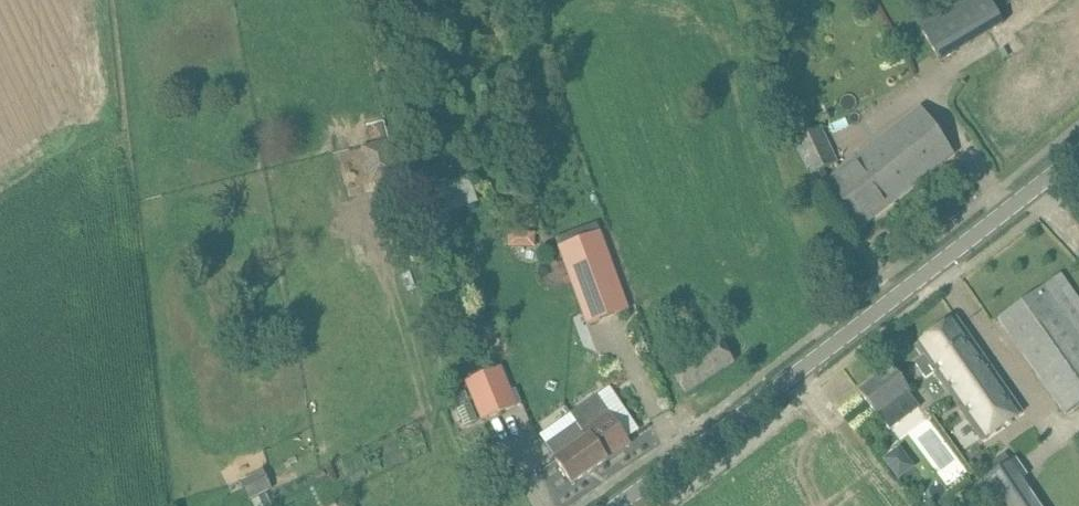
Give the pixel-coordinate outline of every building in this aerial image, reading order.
[(941,64),(1004,27),(988,0),(969,0),(967,1),(920,29),(941,64)] [(953,154),(923,111),(827,183),(860,228),(953,154)] [(811,175),(837,163),(821,130),(795,142),(811,175)] [(478,203),(470,181),(431,195),(439,216),(478,203)] [(507,229),(507,244),(534,245),(534,230),(521,230),(511,229),(507,229)] [(626,310),(599,232),(556,247),(582,325),(626,310)] [(1061,275),(999,319),(1065,413),(1078,404),(1078,301),(1061,275)] [(1022,413),(955,318),(916,345),(925,358),(916,364),(927,378),(935,372),(984,441),(1022,413)] [(734,363),(718,337),(670,368),(686,393),(734,363)] [(912,393),(892,367),(860,391),(880,417),(912,393)] [(510,391),(500,368),(467,382),(483,421),(517,407),(510,391)] [(516,388),(510,391),(517,407),(523,404),(516,388)] [(609,415),(584,433),(578,423),(546,446),(573,484),(630,443),(609,415)] [(1023,479),(1028,475),(1015,456),(961,494),(966,502),(973,497),(979,505),(984,505),(1023,479)] [(272,488),(263,470),(240,482),(249,500),(272,488)]
